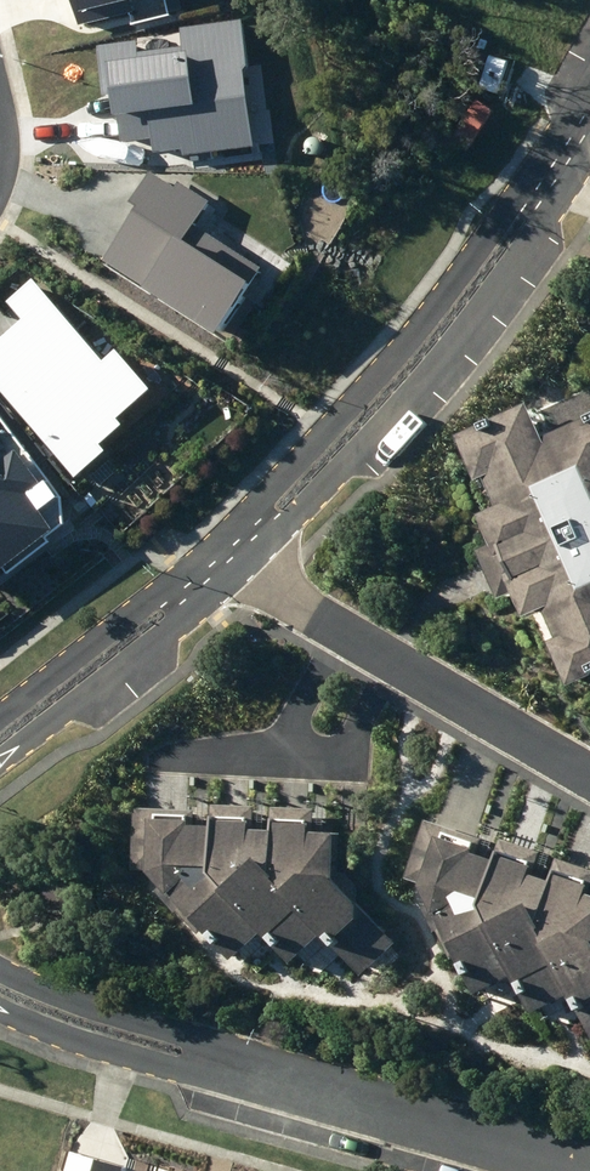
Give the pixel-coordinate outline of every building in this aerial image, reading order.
[(505,601),(523,593),(534,619),(539,617),(541,621),(560,613),(573,642),(564,646),(584,693),(589,690),(589,418),(554,433),(544,409),(472,440),(491,484),(499,480),(512,509),(490,518),(502,545),(484,552),(505,601)] [(205,824),(202,824),(202,812),(140,810),(138,872),(158,872),(157,884),(205,935),(212,929),(245,964),(275,936),(303,966),(333,938),(342,947),(340,949),(367,977),(402,944),(374,914),(374,911),(348,883),(349,837),(324,836),(325,828),(320,828),(320,811),(277,809),(276,834),(265,834),(265,825),(261,825),(261,809),(218,808),(217,829),(205,829),(205,824)] [(413,880),(429,885),(439,906),(432,910),(458,962),(469,956),(490,998),(525,979),(544,1017),(580,998),(586,1010),(585,1014),(589,1024),(589,869),(563,860),(556,882),(545,878),(547,871),(542,870),(547,854),(508,842),(501,862),(487,858),(489,853),(482,851),(483,846),(486,847),(488,842),(432,823),(413,880)]
